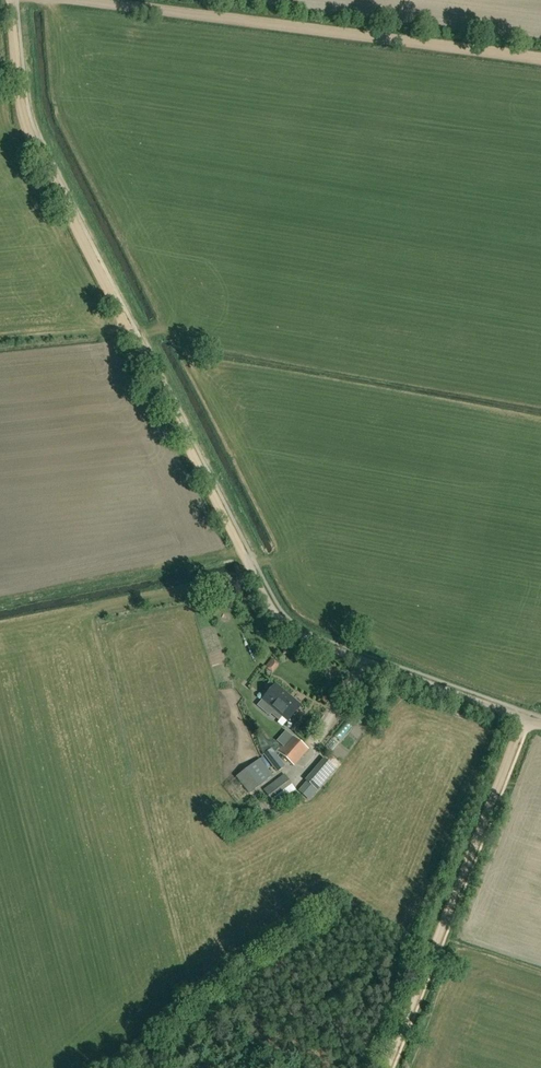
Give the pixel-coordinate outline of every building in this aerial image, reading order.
[(274,670),(280,660),(273,655),(266,664),(274,670)] [(279,721),(282,716),(288,721),(300,706),(275,684),(263,699),(264,700),(261,702),(258,706),(269,715),(270,714),(279,721)] [(294,766),(308,749),(293,735),(278,752),(294,766)] [(277,772),(285,766),(271,748),(263,754),(277,772)] [(249,794),(267,780),(273,776),(260,758),(236,777),(249,794)] [(318,791),(337,769),(324,758),(305,780),(318,791)] [(271,800),(292,785),(284,774),(263,790),(271,800)]
